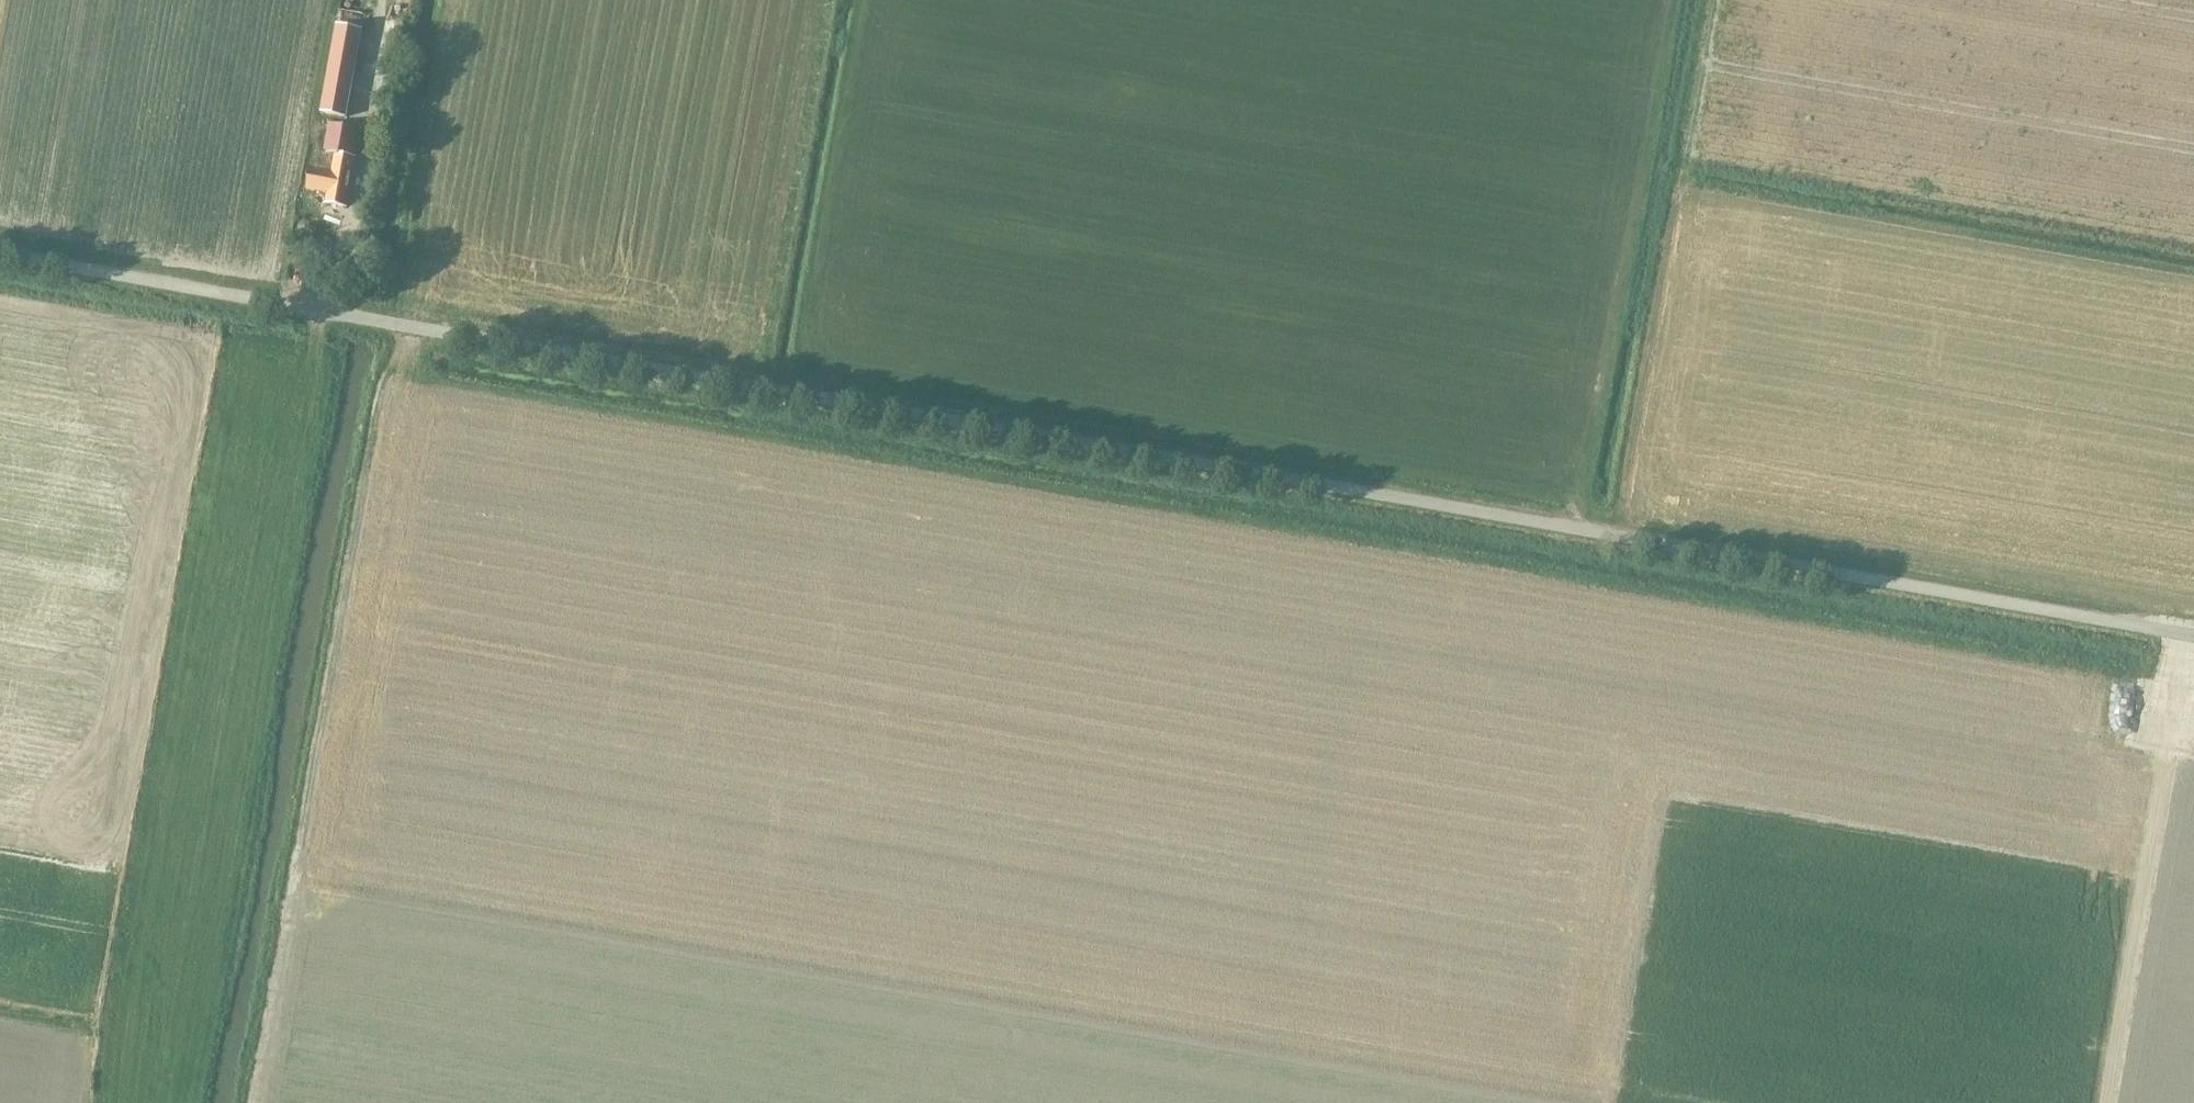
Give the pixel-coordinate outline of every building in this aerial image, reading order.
[(335,23),(320,111),(345,115),(348,103),(358,48),(361,28),(335,23)] [(312,149),(306,188),(327,192),(326,202),(346,206),(354,156),(353,156),(358,126),(328,121),(323,151),(312,149)]
